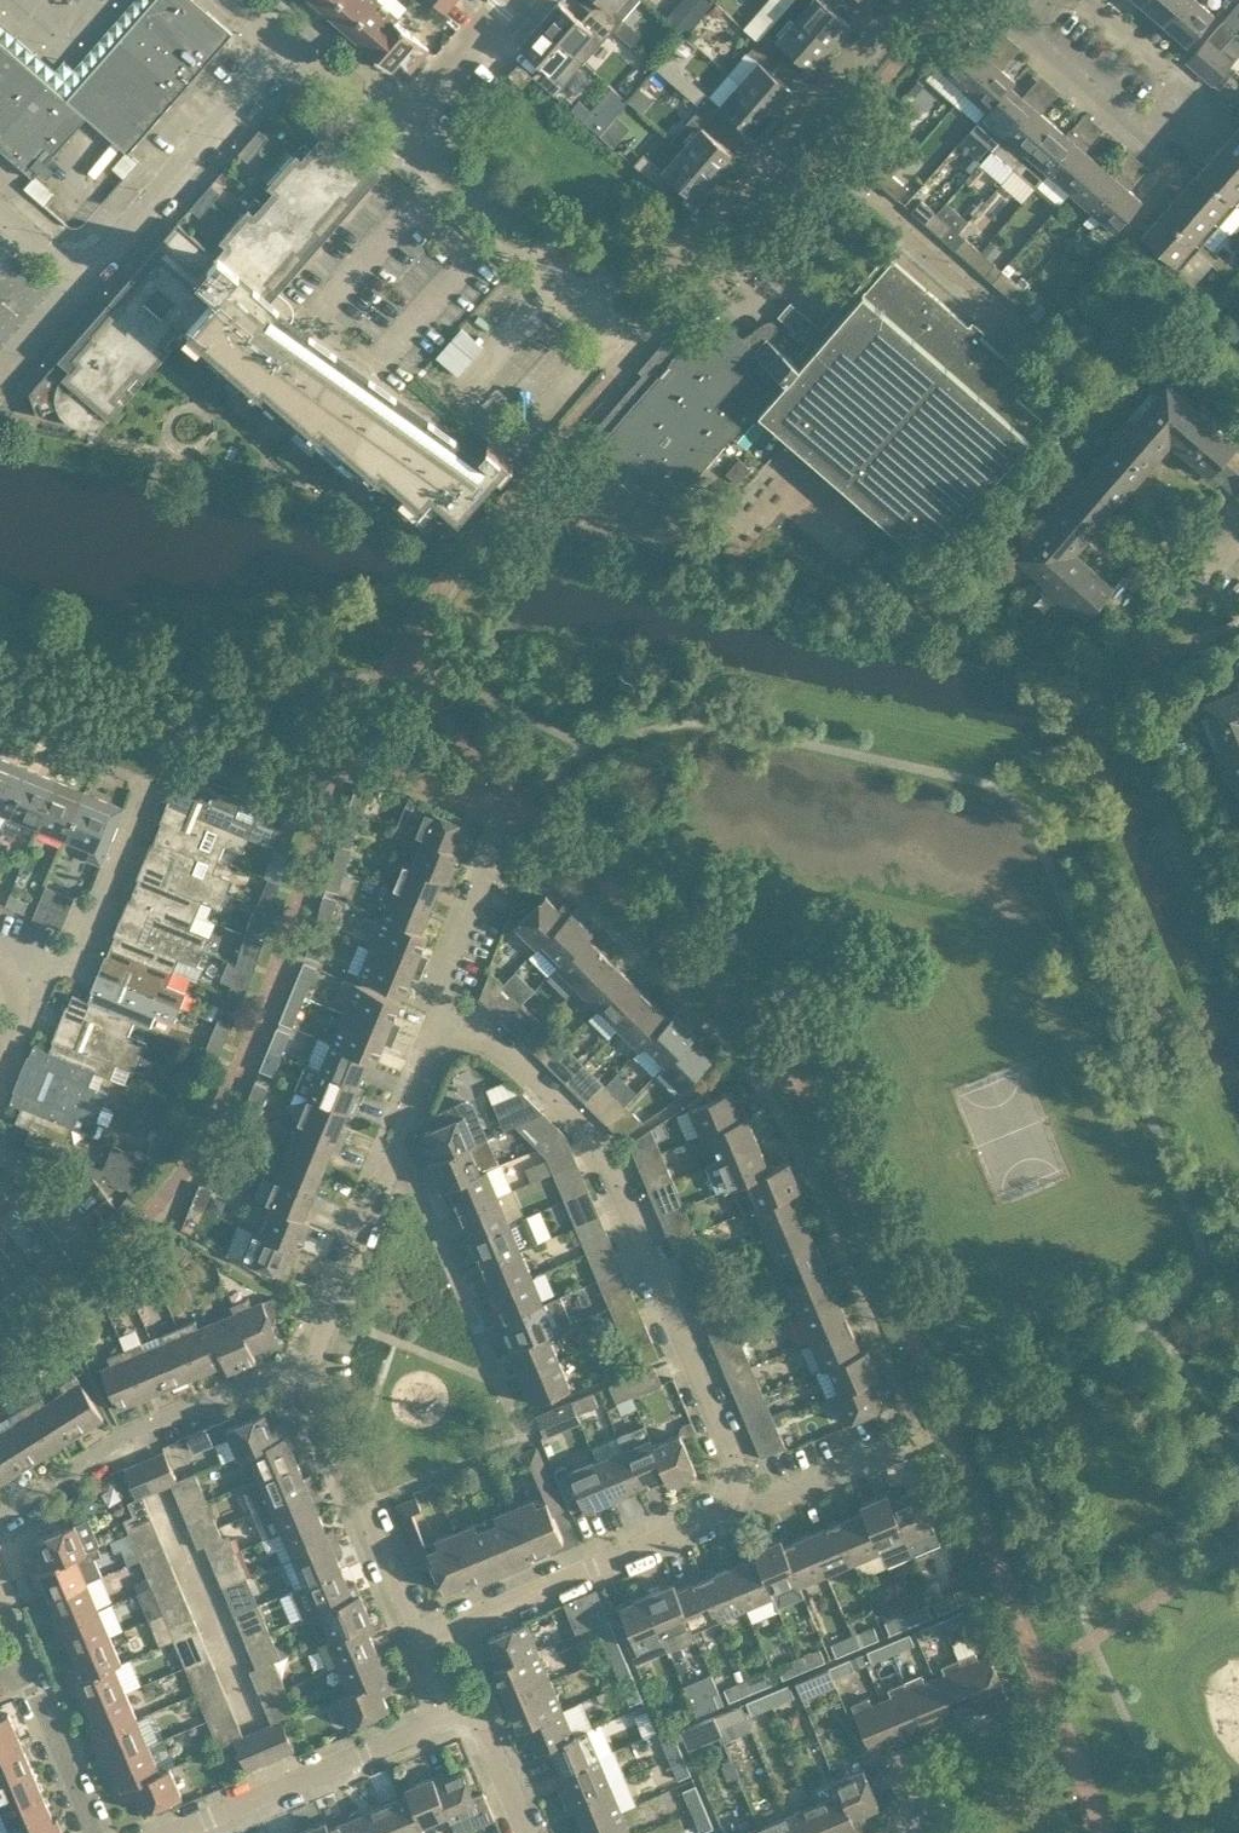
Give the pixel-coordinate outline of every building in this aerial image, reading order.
[(67,97),(87,116),(127,151),(128,152),(233,31),(197,0),(152,0),(67,97)] [(329,11),(339,0),(316,0),(329,11)] [(350,30),(376,0),(339,0),(329,11),(350,30)] [(350,30),(370,47),(396,19),(398,17),(379,0),(376,0),(350,30)] [(445,11),(454,0),(433,0),(445,11)] [(540,23),(584,61),(613,29),(591,9),(582,19),(560,0),(540,23)] [(591,9),(613,29),(623,18),(638,0),(598,0),(591,9)] [(664,17),(685,34),(712,3),(708,0),(679,0),(664,17)] [(778,0),(767,0),(744,27),(758,40),(768,29),(778,39),(798,17),(778,0)] [(798,17),(812,0),(778,0),(798,17)] [(798,17),(831,46),(851,23),(829,4),(833,0),(812,0),(798,17)] [(1165,24),(1186,0),(1147,0),(1143,5),(1165,24)] [(1165,24),(1188,44),(1214,13),(1199,0),(1186,0),(1165,24)] [(716,3),(708,11),(713,15),(720,15),(723,10),(716,3)] [(768,29),(758,40),(781,60),(790,49),(812,68),(831,46),(798,17),(778,39),(768,29)] [(641,34),(623,18),(613,29),(632,45),(641,34)] [(396,19),(370,47),(369,49),(391,68),(398,60),(410,70),(429,48),(396,19)] [(1221,48),(1236,31),(1223,19),(1209,36),(1221,48)] [(585,62),(540,23),(520,45),(542,64),(533,74),(534,75),(556,94),(585,62)] [(937,65),(926,77),(955,102),(966,90),(992,60),(998,53),(989,45),(983,52),(963,35),(937,65)] [(1187,60),(1200,72),(1221,48),(1209,36),(1187,60)] [(67,97),(0,39),(0,147),(34,176),(35,175),(87,116),(67,97)] [(760,60),(740,82),(774,112),(794,89),(772,70),(781,60),(758,40),(749,50),(760,60)] [(1221,48),(1200,72),(1214,84),(1235,60),(1221,48)] [(729,73),(740,82),(760,60),(749,50),(729,73)] [(992,60),(966,90),(988,109),(1010,85),(1014,79),(1001,68),(1007,61),(998,53),(992,60)] [(658,68),(689,95),(698,84),(667,57),(658,68)] [(509,73),(524,86),(534,75),(533,74),(519,62),(509,73)] [(710,95),(701,105),(723,125),(733,115),(755,134),(774,112),(740,82),(729,73),(710,95)] [(919,79),(912,86),(918,92),(925,84),(919,79)] [(698,84),(689,95),(701,105),(710,95),(698,84)] [(988,109),(970,129),(992,148),(1031,103),(1010,85),(988,109)] [(590,108),(582,118),(598,133),(626,102),(609,87),(590,108)] [(640,87),(629,101),(642,112),(654,99),(640,87)] [(295,88),(287,97),(295,104),(303,95),(295,88)] [(571,109),(582,118),(590,108),(580,99),(571,109)] [(992,148),(980,162),(1002,181),(1015,167),(1053,122),(1031,103),(992,148)] [(686,123),(672,138),(683,148),(717,177),(737,154),(715,135),(723,125),(701,105),(692,116),(686,123)] [(481,448),(482,449),(488,455),(475,470),(420,422),(415,428),(361,379),(356,385),(301,337),(296,342),(243,296),(251,286),(263,296),(275,283),(270,278),(295,250),(300,254),(323,228),(317,223),(342,195),(348,200),(370,174),(365,169),(378,154),(331,112),(211,249),(178,221),(67,348),(35,385),(44,413),(46,412),(45,410),(58,406),(61,413),(67,419),(74,423),(81,426),(89,426),(97,425),(99,426),(98,428),(99,429),(181,335),(252,397),(257,391),(312,439),(316,434),(371,482),(376,476),(415,511),(426,498),(453,522),(499,470),(503,473),(513,462),(509,458),(510,457),(489,439),(481,448)] [(617,115),(600,134),(613,146),(630,127),(617,115)] [(1037,186),(1049,172),(1075,141),(1080,135),(1071,127),(1066,133),(1053,122),(1015,167),(1037,186)] [(1220,145),(1238,162),(1238,123),(1231,132),(1220,145)] [(258,146),(268,135),(260,128),(250,139),(258,146)] [(240,150),(248,158),(258,146),(250,139),(240,150)] [(1049,172),(1071,191),(1097,161),(1075,141),(1049,172)] [(1142,234),(1163,252),(1156,259),(1174,275),(1203,300),(1210,292),(1181,267),(1197,249),(1225,274),(1233,266),(1213,249),(1228,231),(1219,224),(1238,201),(1238,162),(1220,145),(1142,234)] [(717,177),(683,148),(664,170),(644,152),(634,163),(666,191),(675,180),(697,199),(717,177)] [(127,151),(113,167),(125,177),(139,161),(128,152),(127,151)] [(868,172),(883,185),(894,174),(878,160),(868,172)] [(1071,191),(1093,210),(1119,180),(1097,161),(1071,191)] [(894,174),(883,185),(898,199),(909,187),(894,174)] [(1119,180),(1093,210),(1102,218),(1089,233),(1103,244),(1142,199),(1128,188),(1134,182),(1124,174),(1119,180)] [(35,175),(34,176),(26,186),(46,203),(55,191),(35,175)] [(210,201),(220,190),(212,183),(202,194),(210,201)] [(192,205),(200,212),(210,201),(202,194),(192,205)] [(912,210),(927,224),(938,212),(922,198),(912,210)] [(938,212),(927,224),(942,237),(949,243),(969,220),(947,201),(938,212)] [(978,232),(970,240),(981,250),(988,241),(978,232)] [(955,248),(970,261),(981,250),(970,240),(966,236),(955,248)] [(988,241),(981,250),(991,259),(1001,248),(991,240),(990,239),(988,241)] [(981,250),(970,261),(986,275),(996,263),(991,259),(981,250)] [(575,469),(560,487),(559,487),(558,488),(558,490),(558,491),(557,492),(558,493),(558,495),(559,497),(560,498),(561,500),(662,549),(692,515),(675,500),(732,435),(737,440),(761,412),(926,556),(1030,437),(1028,436),(1044,417),(1019,395),(1033,380),(983,336),(969,323),(968,324),(887,253),(822,328),(791,301),(779,315),(810,342),(794,360),(767,336),(757,349),(714,311),(691,337),(682,329),(666,346),(662,343),(639,369),(643,372),(594,429),(603,437),(575,469)] [(1010,275),(1000,287),(1015,300),(1025,288),(1010,275)] [(1025,288),(1015,300),(1030,313),(1040,301),(1025,288)] [(1096,465),(1097,466),(1099,463),(1128,488),(1126,490),(1127,492),(1171,440),(1211,474),(1212,473),(1238,497),(1238,448),(1236,445),(1238,443),(1218,426),(1223,421),(1202,403),(1197,408),(1167,383),(1133,422),(1128,417),(1110,438),(1115,443),(1096,465)] [(1026,545),(1017,556),(1047,581),(1042,587),(1063,604),(1067,599),(1087,616),(1099,603),(1124,625),(1148,597),(1123,576),(1114,586),(1075,552),(1118,502),(1120,500),(1118,499),(1116,501),(1088,477),(1090,474),(1088,473),(1086,475),(1069,495),(1064,490),(1048,509),(1046,511),(1052,516),(1026,545)] [(1238,788),(1238,688),(1204,701),(1223,750),(1217,753),(1227,778),(1234,776),(1238,788)] [(2,829),(27,768),(0,757),(0,828),(2,829)] [(22,819),(38,825),(56,780),(27,768),(2,829),(1,832),(14,838),(22,819)] [(242,800),(180,775),(174,790),(201,801),(195,815),(249,837),(269,845),(278,825),(258,817),(262,808),(242,800)] [(38,825),(66,836),(84,792),(56,780),(38,825)] [(355,787),(349,809),(362,813),(368,791),(355,787)] [(84,792),(66,836),(91,847),(86,858),(100,864),(102,865),(125,808),(114,804),(84,792)] [(409,800),(398,826),(423,837),(461,853),(465,842),(459,839),(465,823),(409,800)] [(278,825),(269,845),(273,847),(278,849),(288,853),(289,847),(296,822),(298,816),(300,808),(287,805),(281,826),(278,825)] [(349,809),(342,831),(355,835),(362,813),(349,809)] [(163,817),(157,832),(219,857),(224,844),(243,851),(249,837),(195,815),(190,828),(163,817)] [(178,857),(172,871),(226,893),(232,878),(213,871),(219,857),(157,832),(151,847),(178,857)] [(423,838),(412,864),(450,880),(461,853),(416,835),(423,838)] [(345,868),(352,847),(338,843),(332,864),(345,868)] [(273,847),(264,876),(270,878),(280,882),(287,853),(288,853),(278,849),(273,847)] [(405,861),(394,888),(432,903),(443,878),(449,881),(450,880),(412,864),(405,861)] [(326,887),(339,891),(345,868),(332,864),(326,887)] [(138,878),(134,889),(196,914),(201,900),(220,908),(222,903),(230,906),(234,896),(226,893),(172,871),(167,884),(140,873),(138,878)] [(265,885),(257,905),(272,911),(277,890),(265,885)] [(68,913),(74,897),(46,886),(39,901),(68,913)] [(394,888),(383,915),(421,931),(432,903),(394,888)] [(155,914),(149,927),(203,949),(209,935),(190,927),(196,914),(134,889),(128,903),(155,914)] [(25,913),(25,912),(30,901),(11,893),(6,905),(25,913)] [(324,894),(315,924),(328,928),(337,897),(324,894)] [(516,924),(537,945),(542,940),(571,910),(563,902),(558,907),(545,894),(516,924)] [(33,917),(61,929),(68,913),(39,901),(33,917)] [(571,910),(542,940),(563,961),(587,936),(592,931),(571,910)] [(252,911),(246,935),(263,942),(270,918),(252,911)] [(421,931),(383,915),(359,975),(403,993),(413,969),(421,972),(425,962),(417,959),(428,933),(421,931)] [(315,924),(306,954),(319,959),(328,928),(315,924)] [(117,930),(111,945),(172,970),(198,980),(203,967),(197,965),(203,949),(149,927),(144,941),(117,930)] [(236,963),(254,970),(263,942),(245,935),(236,963)] [(558,966),(578,986),(608,956),(587,936),(563,961),(558,966)] [(563,961),(542,940),(537,945),(527,955),(548,976),(558,966),(563,961)] [(132,970),(126,983),(180,1005),(186,991),(167,984),(172,970),(111,945),(105,960),(132,970)] [(578,986),(599,1007),(628,976),(608,956),(578,986)] [(229,960),(221,979),(232,983),(228,993),(242,998),(254,970),(236,963),(229,960)] [(304,996),(317,966),(304,961),(292,991),(304,996)] [(578,986),(558,966),(548,976),(546,978),(566,998),(578,986)] [(480,997),(485,1002),(504,983),(491,971),(480,997)] [(516,971),(504,983),(522,1002),(534,990),(516,971)] [(599,1007),(619,1027),(649,997),(628,976),(599,1007)] [(356,982),(331,1042),(369,1058),(376,1061),(386,1035),(394,1039),(398,1029),(390,1026),(401,1000),(356,982)] [(72,994),(72,995),(150,1026),(155,1013),(174,1021),(180,1005),(126,983),(121,997),(94,986),(88,1001),(72,994)] [(485,1002),(504,1021),(522,1002),(504,983),(485,1002)] [(292,991),(280,1021),(292,1026),(304,996),(292,991)] [(229,1026),(231,1026),(242,998),(228,993),(217,1021),(229,1026)] [(93,1020),(88,1033),(142,1055),(147,1041),(128,1034),(134,1021),(150,1027),(150,1026),(72,995),(66,1009),(93,1020)] [(645,1042),(670,1017),(649,997),(619,1027),(640,1047),(645,1042)] [(543,1022),(522,1002),(504,1021),(525,1041),(543,1022)] [(609,1038),(619,1027),(599,1007),(588,1017),(609,1038)] [(670,1017),(645,1042),(665,1063),(696,1032),(675,1012),(670,1017)] [(223,1040),(229,1026),(217,1021),(205,1049),(217,1054),(220,1046),(223,1040)] [(546,1061),(564,1043),(543,1022),(525,1041),(546,1061)] [(281,1053),(290,1031),(277,1026),(269,1048),(281,1053)] [(665,1063),(660,1068),(681,1089),(711,1058),(699,1046),(704,1041),(696,1032),(665,1063)] [(53,1041),(49,1051),(95,1069),(111,1076),(116,1063),(135,1071),(137,1066),(149,1070),(153,1060),(142,1055),(88,1033),(82,1048),(55,1037),(53,1041)] [(331,1042),(321,1068),(358,1084),(369,1058),(331,1042)] [(660,1068),(665,1063),(645,1042),(640,1047),(633,1055),(653,1075),(660,1068)] [(564,1043),(546,1061),(554,1070),(572,1051),(564,1043)] [(29,1055),(27,1060),(54,1071),(49,1083),(102,1105),(103,1105),(108,1091),(90,1084),(94,1073),(95,1071),(95,1069),(49,1051),(33,1044),(29,1055)] [(260,1069),(273,1074),(281,1053),(269,1048),(260,1069)] [(554,1070),(566,1082),(584,1063),(572,1051),(554,1070)] [(596,1075),(584,1063),(566,1082),(578,1094),(596,1075)] [(201,1064),(196,1077),(204,1080),(209,1068),(201,1064)] [(321,1068),(310,1095),(347,1111),(354,1113),(365,1087),(358,1084),(321,1068)] [(605,1084),(587,1102),(595,1111),(614,1092),(625,1081),(617,1072),(605,1084)] [(578,1094),(587,1102),(605,1084),(596,1075),(578,1094)] [(259,1107),(268,1085),(255,1080),(246,1102),(259,1107)] [(493,1102),(522,1090),(508,1080),(487,1089),(493,1102)] [(614,1092),(625,1104),(637,1092),(625,1081),(614,1092)] [(16,1087),(11,1101),(73,1126),(94,1135),(99,1122),(96,1121),(103,1105),(49,1083),(43,1098),(16,1087)] [(522,1090),(493,1102),(505,1130),(516,1125),(545,1113),(522,1090)] [(690,1107),(701,1135),(708,1132),(747,1115),(742,1104),(736,1107),(729,1091),(690,1107)] [(595,1111),(607,1122),(625,1104),(614,1092),(595,1111)] [(309,1095),(298,1123),(343,1141),(347,1130),(341,1127),(347,1111),(309,1095)] [(426,1150),(431,1161),(469,1145),(488,1137),(474,1102),(466,1099),(435,1112),(440,1125),(426,1131),(432,1147),(426,1150)] [(73,1126),(11,1101),(10,1102),(21,1107),(16,1120),(31,1126),(25,1140),(53,1152),(52,1156),(132,1189),(146,1156),(114,1143),(104,1168),(81,1159),(86,1148),(67,1140),(73,1126)] [(246,1102),(241,1114),(241,1116),(238,1123),(250,1128),(259,1107),(246,1102)] [(634,1112),(625,1104),(607,1122),(615,1130),(634,1112)] [(165,1111),(157,1128),(173,1134),(183,1119),(165,1111)] [(615,1130),(621,1137),(643,1122),(634,1112),(615,1130)] [(557,1126),(545,1113),(516,1125),(529,1138),(557,1126)] [(708,1132),(719,1159),(758,1142),(747,1115),(708,1132)] [(298,1123),(287,1150),(325,1165),(332,1149),(338,1152),(343,1141),(298,1123)] [(566,1135),(566,1134),(557,1126),(529,1138),(538,1147),(566,1135)] [(157,1128),(146,1156),(156,1160),(173,1134),(157,1128)] [(651,1128),(629,1143),(633,1151),(637,1162),(661,1152),(657,1141),(651,1128)] [(228,1132),(219,1153),(231,1158),(240,1137),(228,1132)] [(577,1162),(566,1135),(538,1147),(547,1157),(554,1172),(577,1162)] [(469,1145),(431,1161),(442,1188),(487,1169),(500,1164),(488,1137),(469,1145)] [(712,1162),(706,1164),(718,1191),(725,1188),(750,1177),(770,1169),(758,1142),(719,1159),(712,1162)] [(287,1150),(276,1177),(314,1192),(325,1165),(287,1150)] [(661,1152),(637,1162),(649,1188),(673,1178),(661,1152)] [(231,1158),(219,1153),(210,1174),(223,1179),(231,1158)] [(750,1177),(761,1204),(800,1187),(789,1161),(770,1169),(750,1177)] [(554,1172),(565,1199),(589,1189),(577,1162),(554,1172)] [(455,1202),(460,1212),(499,1195),(487,1169),(442,1188),(448,1201),(452,1203),(455,1202)] [(9,1210),(33,1238),(41,1231),(55,1247),(59,1244),(63,1241),(60,1238),(37,1211),(34,1214),(0,1174),(0,1218),(9,1210)] [(276,1177),(266,1202),(310,1222),(310,1221),(303,1218),(314,1192),(276,1177)] [(649,1188),(653,1199),(677,1189),(673,1178),(649,1188)] [(204,1210),(213,1188),(206,1186),(200,1183),(191,1204),(204,1210)] [(565,1199),(569,1210),(593,1200),(589,1189),(565,1199)] [(660,1215),(684,1204),(677,1189),(653,1199),(660,1215)] [(754,1206),(743,1211),(755,1238),(766,1233),(805,1217),(794,1191),(793,1190),(761,1204),(754,1206)] [(460,1212),(471,1238),(510,1222),(499,1195),(460,1212)] [(108,1197),(84,1216),(94,1228),(118,1209),(108,1197)] [(576,1226),(600,1215),(593,1200),(569,1210),(576,1226)] [(684,1204),(660,1215),(666,1231),(690,1221),(684,1204)] [(262,1232),(261,1233),(299,1248),(310,1222),(303,1219),(272,1205),(272,1207),(268,1216),(266,1222),(262,1232)] [(510,1222),(471,1238),(482,1265),(520,1249),(521,1249),(539,1241),(528,1214),(510,1222)] [(600,1215),(576,1226),(583,1241),(607,1231),(600,1215)] [(766,1233),(777,1260),(816,1243),(805,1217),(766,1233)] [(666,1231),(671,1242),(695,1232),(690,1221),(666,1231)] [(261,1233),(255,1230),(243,1258),(281,1273),(288,1257),(294,1259),(299,1248),(261,1233)] [(583,1241),(587,1252),(611,1242),(607,1231),(583,1241)] [(671,1242),(676,1253),(700,1243),(695,1232),(671,1242)] [(149,1244),(156,1257),(167,1251),(169,1236),(149,1244)] [(167,1251),(182,1261),(190,1249),(169,1236),(167,1251)] [(587,1252),(598,1279),(623,1269),(611,1242),(587,1252)] [(11,1256),(0,1243),(0,1265),(11,1256)] [(777,1260),(788,1286),(827,1270),(816,1243),(777,1260)] [(482,1265),(493,1292),(532,1275),(521,1249),(482,1265)] [(117,1274),(127,1284),(141,1271),(131,1260),(117,1274)] [(46,1275),(39,1267),(15,1287),(22,1295),(46,1275)] [(634,1296),(623,1269),(598,1279),(610,1306),(634,1296)] [(788,1286),(799,1313),(838,1296),(827,1270),(788,1286)] [(689,1284),(694,1295),(718,1285),(713,1274),(689,1284)] [(493,1292),(505,1318),(543,1302),(532,1275),(493,1292)] [(105,1304),(119,1291),(109,1281),(95,1294),(105,1304)] [(694,1295),(698,1307),(722,1296),(718,1285),(694,1295)] [(22,1295),(15,1287),(0,1300),(0,1314),(22,1295)] [(91,1317),(105,1304),(95,1294),(81,1307),(91,1317)] [(544,1302),(505,1318),(516,1345),(548,1332),(572,1322),(561,1295),(544,1302)] [(639,1307),(634,1296),(610,1306),(614,1317),(639,1307)] [(799,1313),(811,1340),(850,1324),(838,1296),(799,1313)] [(249,1297),(232,1304),(255,1360),(256,1360),(253,1352),(279,1340),(272,1324),(281,1302),(272,1297),(252,1305),(249,1297)] [(234,1312),(208,1323),(229,1371),(255,1360),(232,1304),(231,1304),(234,1312)] [(195,1319),(178,1326),(198,1374),(225,1363),(228,1372),(229,1371),(208,1323),(198,1327),(195,1319)] [(645,1321),(620,1332),(635,1366),(659,1356),(645,1321)] [(46,1329),(55,1346),(67,1340),(59,1323),(46,1329)] [(811,1340),(822,1367),(868,1348),(868,1347),(861,1350),(850,1324),(811,1340)] [(164,1342),(155,1346),(172,1386),(198,1374),(178,1326),(161,1334),(164,1342)] [(712,1338),(716,1349),(740,1339),(736,1328),(712,1338)] [(509,1348),(521,1375),(559,1359),(548,1332),(516,1345),(509,1348)] [(740,1339),(716,1349),(721,1360),(727,1375),(751,1365),(745,1350),(740,1339)] [(142,1342),(125,1349),(145,1397),(172,1386),(155,1346),(145,1350),(142,1342)] [(19,1358),(28,1369),(43,1357),(34,1346),(19,1358)] [(833,1393),(833,1394),(879,1374),(868,1348),(822,1367),(829,1365),(840,1390),(833,1393)] [(145,1397),(125,1349),(108,1356),(111,1364),(101,1368),(118,1408),(145,1397)] [(559,1359),(521,1375),(532,1402),(571,1386),(559,1359)] [(7,1386),(22,1374),(13,1363),(0,1374),(0,1377),(7,1386)] [(654,1365),(626,1378),(633,1394),(661,1382),(654,1365)] [(751,1365),(727,1375),(734,1391),(758,1381),(751,1365)] [(64,1391),(55,1397),(79,1434),(104,1418),(76,1374),(59,1384),(64,1391)] [(879,1374),(833,1394),(845,1421),(884,1404),(877,1388),(884,1385),(879,1374)] [(633,1394),(626,1378),(610,1384),(617,1401),(633,1394)] [(734,1391),(739,1402),(763,1392),(762,1391),(758,1381),(734,1391)] [(593,1391),(572,1400),(578,1412),(598,1404),(593,1391)] [(739,1402),(744,1413),(768,1403),(765,1397),(763,1392),(739,1402)] [(41,1395),(26,1405),(54,1449),(79,1434),(55,1397),(46,1403),(41,1395)] [(572,1400),(536,1415),(545,1435),(581,1420),(578,1412),(572,1400)] [(750,1429),(774,1419),(772,1414),(768,1403),(744,1413),(750,1429)] [(15,1422),(6,1428),(29,1465),(54,1449),(26,1405),(10,1415),(15,1422)] [(789,1407),(772,1414),(774,1419),(791,1412),(789,1407)] [(230,1435),(238,1454),(293,1431),(288,1420),(271,1427),(264,1411),(238,1423),(234,1414),(187,1434),(194,1450),(230,1435)] [(774,1419),(750,1429),(757,1445),(781,1435),(774,1419)] [(678,1433),(680,1433),(682,1438),(696,1432),(691,1422),(680,1427),(678,1433)] [(5,1480),(29,1465),(6,1428),(0,1432),(0,1473),(5,1480)] [(630,1429),(618,1435),(623,1448),(640,1488),(658,1480),(666,1477),(666,1476),(653,1444),(650,1437),(636,1443),(630,1429)] [(249,1451),(260,1477),(297,1461),(291,1446),(298,1443),(293,1431),(238,1454),(238,1455),(249,1451)] [(678,1433),(653,1444),(666,1476),(669,1483),(696,1472),(682,1438),(680,1433),(678,1433)] [(781,1435),(757,1445),(761,1456),(786,1446),(781,1435)] [(434,1563),(445,1589),(462,1582),(464,1588),(549,1552),(547,1547),(564,1539),(553,1513),(564,1509),(537,1446),(517,1454),(521,1465),(531,1461),(544,1493),(426,1543),(412,1511),(421,1507),(417,1496),(397,1505),(423,1568),(434,1563)] [(623,1448),(592,1462),(608,1501),(640,1488),(623,1448)] [(160,1488),(171,1483),(177,1480),(165,1451),(148,1458),(160,1488)] [(137,1497),(142,1495),(153,1490),(141,1461),(124,1468),(137,1497)] [(247,1498),(253,1511),(315,1485),(310,1473),(304,1476),(297,1461),(260,1477),(265,1490),(247,1498)] [(608,1501),(592,1462),(569,1471),(586,1510),(608,1501)] [(171,1483),(176,1494),(200,1484),(195,1472),(177,1480),(171,1483)] [(276,1517),(282,1530),(320,1515),(313,1500),(320,1497),(315,1485),(253,1511),(258,1524),(276,1517)] [(898,1488),(887,1492),(906,1538),(913,1554),(941,1542),(934,1527),(918,1488),(901,1494),(898,1488)] [(913,1554),(906,1538),(887,1492),(861,1503),(880,1549),(886,1565),(913,1554)] [(182,1510),(193,1536),(217,1526),(206,1500),(182,1510)] [(863,1511),(837,1521),(853,1560),(880,1549),(861,1503),(860,1504),(863,1511)] [(148,1507),(123,1518),(129,1532),(154,1521),(148,1507)] [(282,1530),(293,1557),(338,1539),(333,1527),(326,1530),(320,1515),(282,1530)] [(154,1521),(129,1532),(141,1559),(165,1548),(154,1521)] [(837,1521),(810,1533),(826,1572),(853,1560),(837,1521)] [(43,1554),(27,1561),(32,1573),(86,1550),(74,1523),(37,1538),(43,1554)] [(193,1536),(198,1547),(206,1544),(222,1537),(217,1526),(193,1536)] [(782,1537),(781,1538),(799,1583),(826,1572),(810,1533),(784,1544),(782,1537)] [(781,1538),(754,1549),(778,1606),(804,1595),(799,1583),(781,1538)] [(293,1557),(304,1584),(342,1568),(336,1553),(342,1551),(338,1539),(293,1557)] [(86,1550),(32,1573),(37,1585),(43,1582),(49,1597),(87,1581),(103,1574),(95,1556),(101,1553),(99,1548),(98,1546),(98,1545),(86,1550)] [(949,1545),(931,1553),(943,1581),(961,1574),(949,1545)] [(165,1548),(141,1559),(152,1585),(176,1575),(165,1548)] [(756,1556),(730,1566),(743,1597),(746,1606),(752,1621),(780,1609),(778,1606),(754,1549),(753,1549),(756,1556)] [(242,1565),(218,1576),(223,1587),(247,1577),(242,1565)] [(730,1566),(703,1578),(720,1617),(746,1606),(730,1566)] [(304,1584),(292,1589),(303,1616),(319,1609),(320,1609),(360,1592),(355,1581),(348,1583),(342,1568),(304,1584)] [(152,1585),(137,1591),(149,1618),(163,1612),(187,1602),(185,1597),(176,1575),(152,1585)] [(247,1577),(223,1587),(228,1598),(252,1588),(247,1577)] [(938,1577),(928,1581),(935,1600),(941,1597),(945,1595),(938,1577)] [(720,1617),(703,1578),(677,1589),(690,1622),(689,1622),(694,1633),(697,1631),(695,1627),(720,1617)] [(49,1614),(54,1626),(98,1608),(87,1581),(49,1597),(55,1612),(49,1614)] [(674,1582),(647,1594),(649,1597),(664,1633),(668,1644),(670,1647),(696,1636),(694,1633),(689,1622),(690,1622),(677,1589),(674,1582)] [(327,1637),(327,1638),(371,1619),(362,1597),(360,1592),(320,1609),(331,1635),(327,1637)] [(934,1600),(939,1613),(960,1604),(955,1592),(945,1595),(941,1597),(935,1600),(934,1600)] [(626,1619),(619,1622),(635,1662),(670,1647),(668,1644),(664,1633),(649,1597),(647,1594),(639,1597),(620,1605),(626,1619)] [(588,1603),(598,1625),(610,1620),(601,1598),(588,1603)] [(163,1612),(149,1618),(160,1645),(174,1639),(199,1629),(187,1602),(163,1612)] [(928,1602),(906,1611),(911,1624),(933,1615),(928,1602)] [(65,1635),(72,1650),(109,1635),(98,1608),(54,1626),(59,1638),(65,1635)] [(964,1610),(942,1619),(947,1630),(968,1621),(964,1610)] [(906,1611),(885,1620),(890,1633),(911,1624),(906,1611)] [(265,1619),(240,1629),(245,1640),(269,1630),(265,1619)] [(327,1638),(338,1664),(376,1649),(369,1633),(376,1631),(371,1619),(327,1638)] [(942,1619),(921,1628),(926,1639),(947,1630),(942,1619)] [(598,1625),(610,1654),(622,1649),(610,1620),(598,1625)] [(490,1657),(495,1669),(539,1650),(527,1622),(489,1637),(496,1654),(490,1657)] [(874,1625),(853,1634),(858,1647),(879,1638),(874,1625)] [(199,1629),(174,1639),(179,1650),(203,1640),(199,1629)] [(269,1630),(245,1640),(250,1651),(274,1641),(269,1630)] [(910,1632),(887,1642),(892,1653),(915,1643),(910,1632)] [(853,1634),(832,1643),(837,1655),(858,1647),(853,1634)] [(65,1671),(70,1683),(114,1664),(114,1663),(120,1661),(109,1635),(72,1650),(78,1665),(65,1671)] [(887,1642),(867,1650),(872,1661),(892,1653),(887,1642)] [(821,1647),(798,1656),(803,1669),(826,1660),(821,1647)] [(339,1695),(339,1696),(394,1673),(389,1661),(382,1664),(376,1649),(338,1664),(349,1691),(339,1695)] [(610,1654),(621,1682),(634,1677),(622,1649),(610,1654)] [(497,1695),(499,1700),(551,1678),(539,1650),(495,1669),(504,1692),(497,1695)] [(975,1651),(958,1658),(979,1706),(1006,1694),(989,1655),(979,1659),(975,1651)] [(862,1652),(851,1657),(855,1668),(866,1663),(862,1652)] [(798,1656),(778,1665),(783,1678),(803,1669),(798,1656)] [(851,1657),(830,1666),(835,1677),(855,1669),(855,1668),(851,1657)] [(945,1673),(935,1677),(952,1717),(979,1706),(958,1658),(942,1665),(945,1673)] [(256,1667),(250,1670),(255,1681),(279,1671),(274,1660),(256,1667)] [(81,1691),(88,1707),(126,1691),(114,1664),(70,1683),(75,1694),(81,1691)] [(830,1666),(796,1680),(804,1699),(838,1685),(835,1677),(830,1666)] [(767,1669),(745,1679),(751,1691),(773,1682),(767,1669)] [(216,1671),(192,1682),(196,1693),(221,1682),(216,1671)] [(712,1672),(684,1683),(697,1714),(725,1703),(712,1672)] [(394,1673),(339,1696),(351,1723),(388,1707),(381,1691),(399,1684),(394,1673)] [(922,1673),(904,1681),(925,1728),(952,1717),(935,1677),(925,1681),(922,1673)] [(634,1677),(621,1682),(630,1703),(643,1698),(634,1677)] [(509,1702),(519,1726),(563,1707),(551,1678),(499,1700),(501,1705),(509,1702)] [(745,1679),(724,1688),(730,1700),(751,1691),(745,1679)] [(891,1695),(881,1700),(898,1740),(925,1728),(904,1681),(888,1687),(891,1695)] [(221,1682),(196,1693),(201,1703),(225,1693),(221,1682)] [(790,1683),(768,1692),(774,1705),(795,1696),(790,1683)] [(87,1724),(92,1736),(137,1718),(126,1691),(88,1707),(94,1722),(87,1724)] [(768,1692),(747,1701),(752,1714),(774,1705),(768,1692)] [(898,1740),(881,1700),(872,1704),(868,1696),(851,1703),(871,1751),(898,1740)] [(563,1707),(519,1726),(524,1738),(530,1735),(537,1751),(551,1746),(573,1736),(587,1729),(593,1727),(582,1699),(563,1707)] [(267,1712),(272,1724),(282,1720),(297,1714),(292,1702),(267,1712)] [(736,1705),(714,1714),(720,1728),(742,1718),(747,1716),(741,1703),(736,1705)] [(648,1709),(635,1714),(644,1736),(657,1731),(648,1709)] [(20,1739),(9,1712),(0,1715),(0,1747),(20,1739)] [(714,1714),(683,1727),(691,1746),(722,1733),(720,1728),(714,1714)] [(104,1745),(110,1760),(148,1744),(137,1718),(92,1736),(97,1748),(104,1745)] [(272,1724),(265,1726),(277,1756),(294,1749),(282,1720),(272,1724)] [(214,1735),(219,1746),(234,1740),(243,1736),(239,1725),(214,1735)] [(551,1746),(562,1773),(599,1758),(587,1729),(551,1746)] [(673,1730),(660,1735),(669,1758),(683,1752),(673,1730)] [(234,1740),(246,1769),(263,1762),(251,1732),(243,1736),(234,1740)] [(31,1765),(20,1739),(0,1747),(0,1779),(31,1765)] [(110,1778),(115,1790),(170,1767),(169,1766),(159,1770),(148,1744),(110,1760),(116,1775),(110,1778)] [(683,1752),(669,1758),(678,1778),(691,1773),(683,1752)] [(561,1790),(566,1801),(610,1783),(599,1758),(562,1773),(568,1787),(561,1790)] [(3,1809),(43,1792),(31,1765),(0,1779),(0,1801),(3,1809)] [(170,1767),(115,1790),(120,1801),(136,1794),(143,1810),(181,1794),(170,1767)] [(835,1779),(841,1793),(857,1830),(869,1825),(863,1812),(879,1805),(863,1767),(835,1779)] [(433,1776),(449,1813),(457,1832),(459,1832),(496,1818),(484,1790),(474,1795),(463,1771),(447,1778),(444,1771),(433,1776)] [(433,1776),(407,1787),(425,1831),(426,1831),(423,1824),(449,1813),(433,1776)] [(577,1809),(584,1826),(621,1810),(610,1783),(566,1801),(571,1812),(577,1809)] [(696,1783),(683,1789),(692,1811),(705,1806),(696,1783)] [(382,1805),(394,1832),(420,1832),(425,1831),(407,1787),(406,1787),(408,1794),(382,1805)] [(54,1819),(43,1792),(3,1809),(13,1832),(20,1832),(54,1819)] [(814,1804),(826,1832),(850,1832),(857,1830),(841,1793),(814,1804)] [(788,1815),(795,1832),(826,1832),(814,1804),(788,1815)] [(356,1816),(363,1832),(394,1832),(382,1805),(356,1816)] [(705,1806),(692,1811),(700,1832),(714,1826),(705,1806)] [(587,1832),(631,1832),(621,1810),(584,1826),(587,1832)] [(761,1826),(764,1832),(795,1832),(788,1815),(761,1826)] [(329,1827),(331,1832),(363,1832),(356,1816),(329,1827)] [(20,1832),(64,1832),(58,1817),(54,1819),(20,1832)] [(299,1831),(300,1832),(331,1832),(329,1827),(326,1820),(299,1831)]
